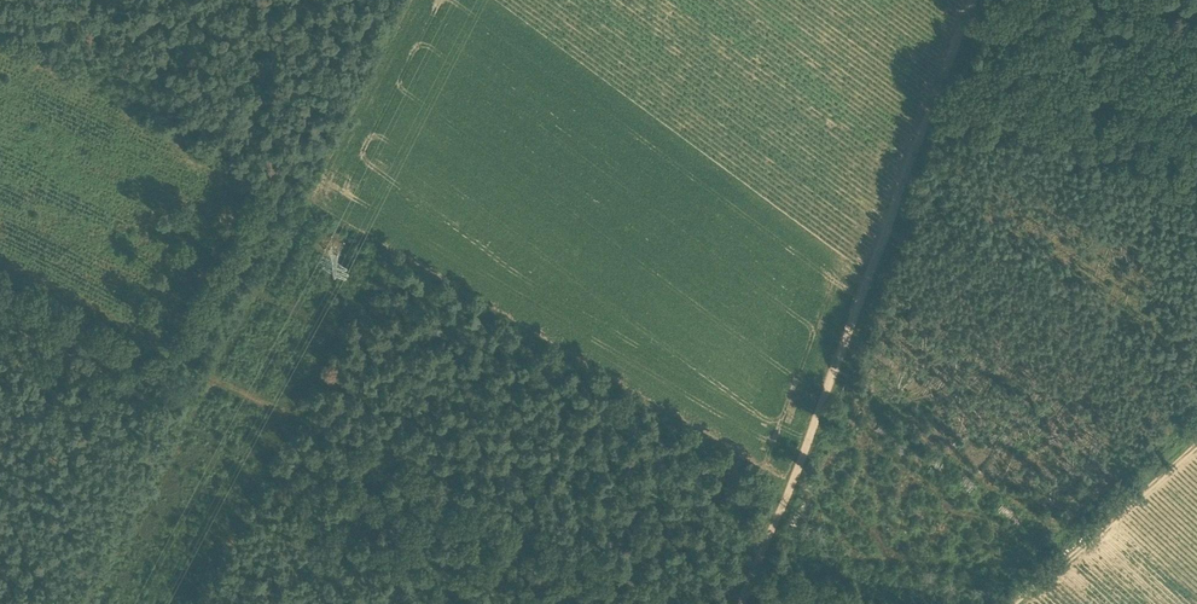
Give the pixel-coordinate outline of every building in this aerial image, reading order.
[(930,463),(939,467),(943,460),(934,456),(930,463)]
